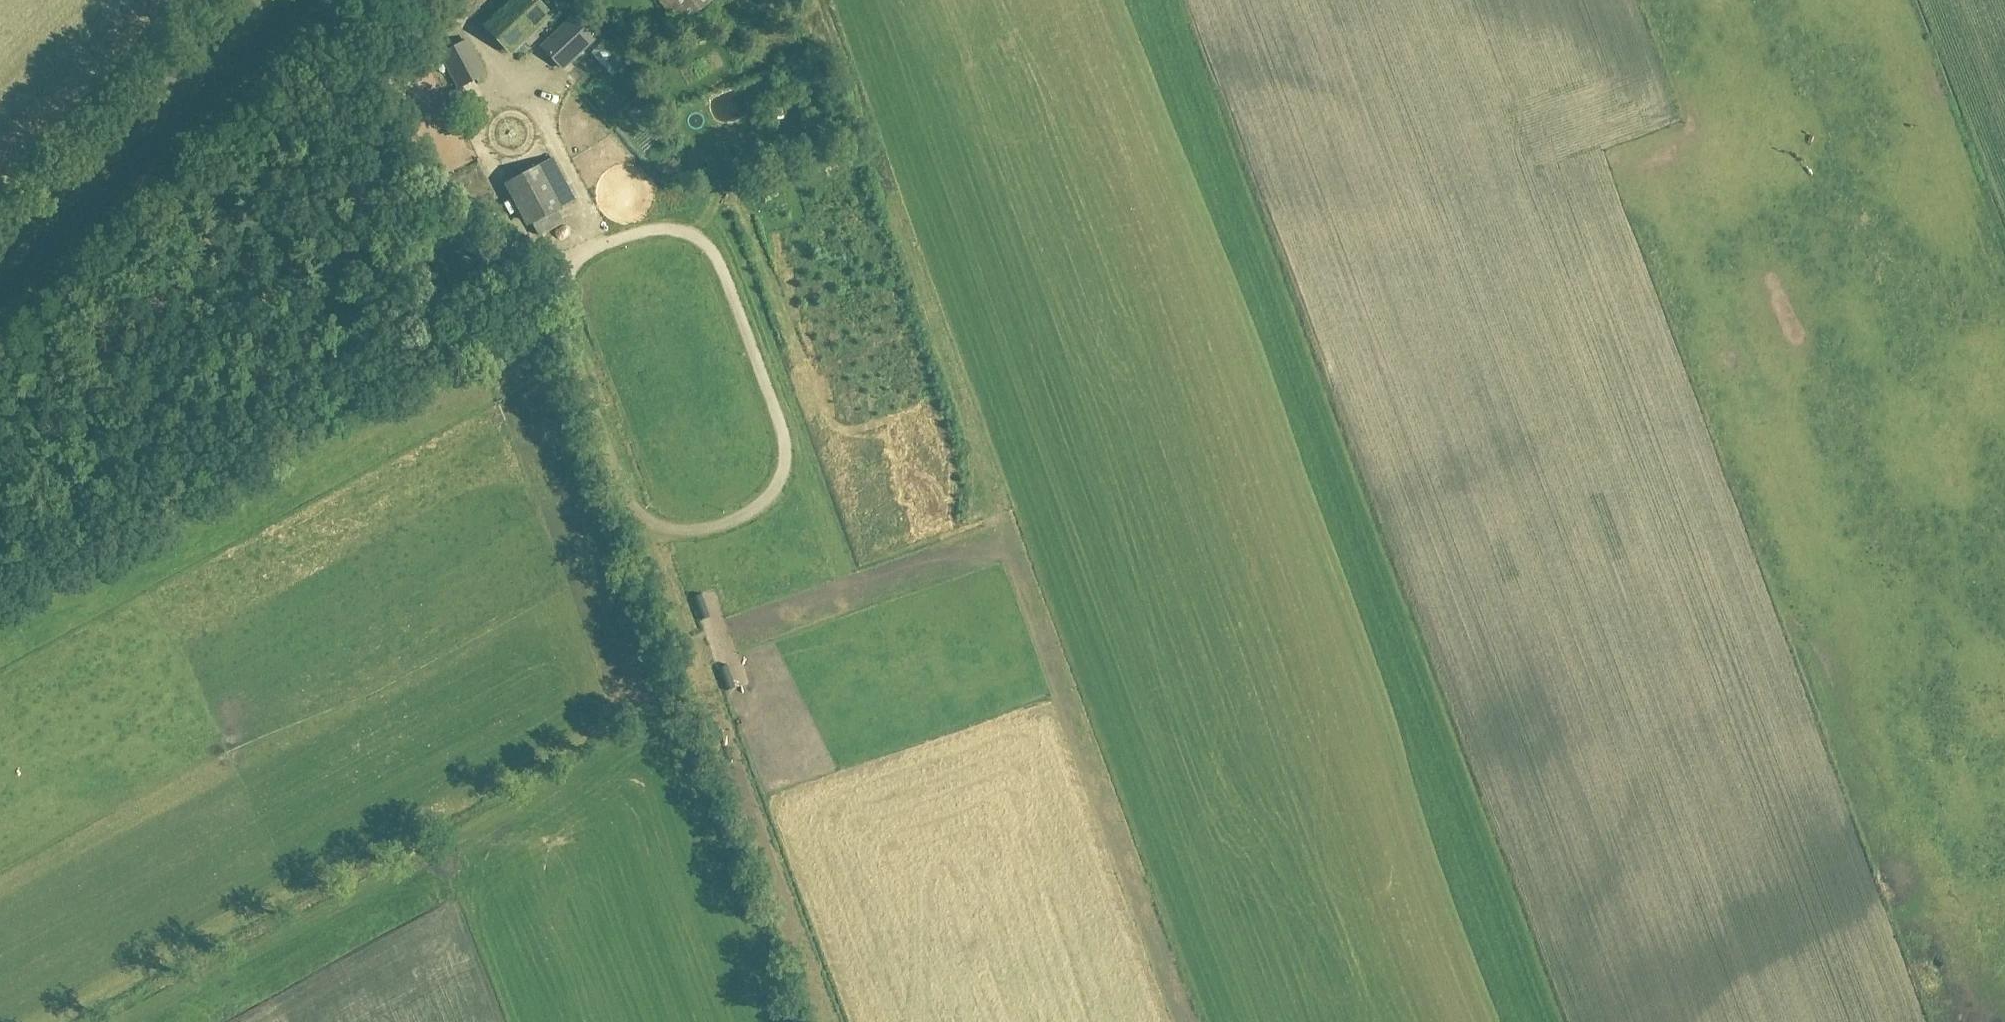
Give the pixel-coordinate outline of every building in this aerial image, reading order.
[(548,15),(534,0),(514,0),(487,25),(511,50),(548,15)] [(680,26),(712,0),(658,0),(680,26)] [(563,69),(591,41),(570,19),(541,47),(563,69)] [(458,86),(484,72),(467,41),(441,55),(458,86)] [(504,184),(527,227),(574,201),(551,158),(504,184)]
